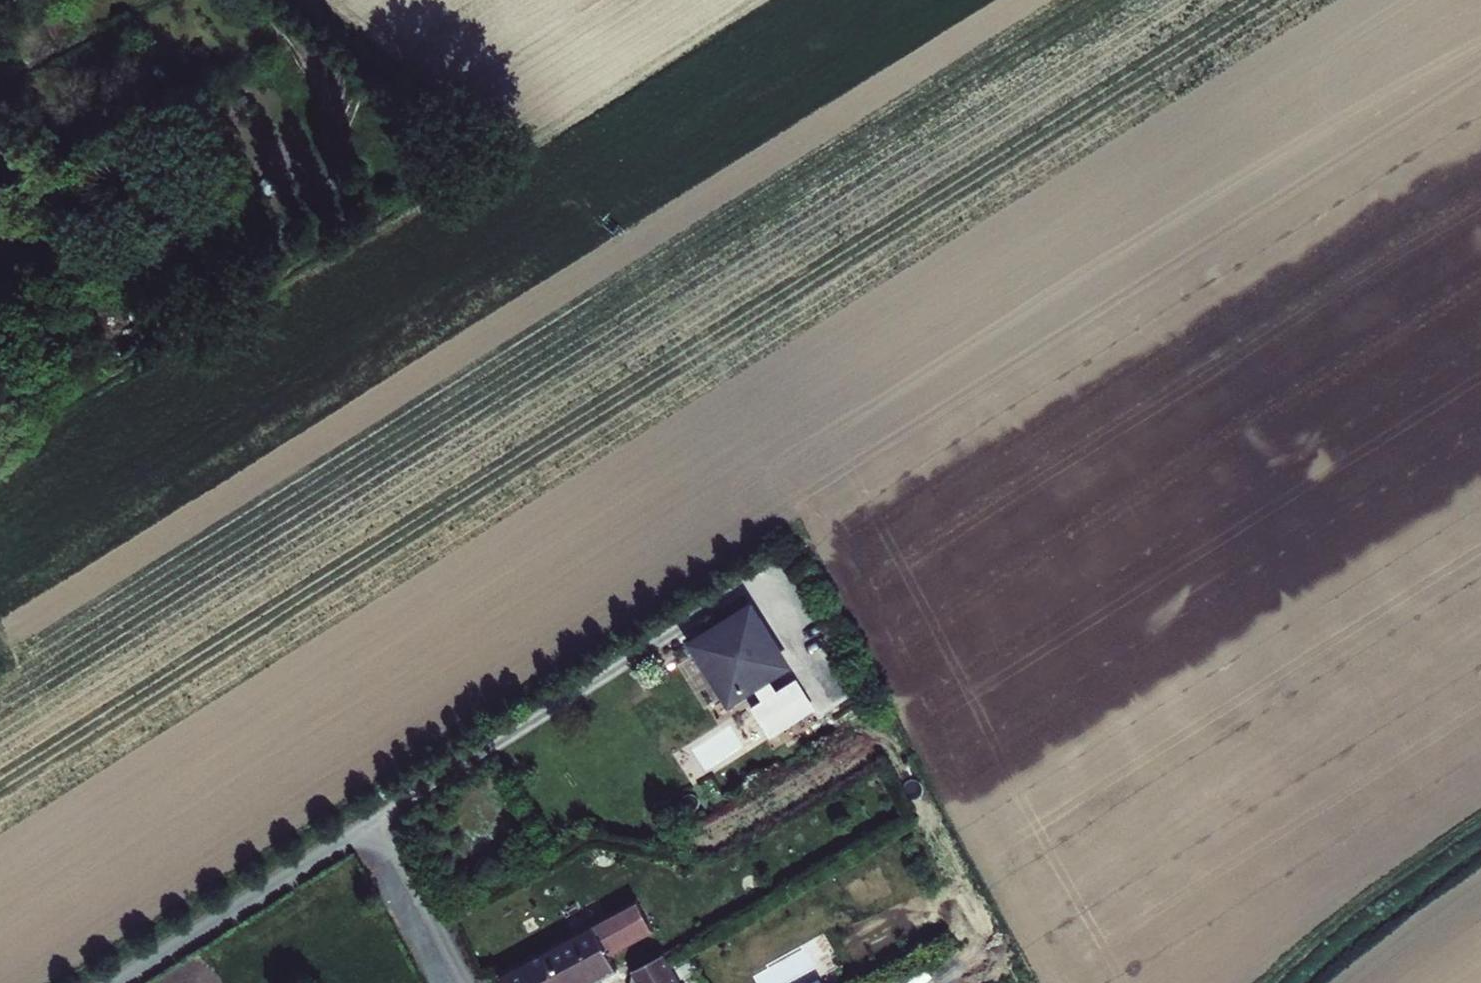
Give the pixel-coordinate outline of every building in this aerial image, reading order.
[(764,636),(710,671),(720,686),(735,710),(744,725),(767,711),(781,701),(799,690),(764,636)] [(720,686),(713,690),(729,714),(735,710),(720,686)] [(767,711),(778,728),(778,727),(792,718),(781,701),(767,711)] [(792,718),(778,727),(796,755),(828,735),(810,707),(792,718)] [(796,755),(778,727),(778,728),(768,734),(786,762),(796,755)] [(621,980),(662,957),(646,928),(550,982),(623,982),(621,980)]
